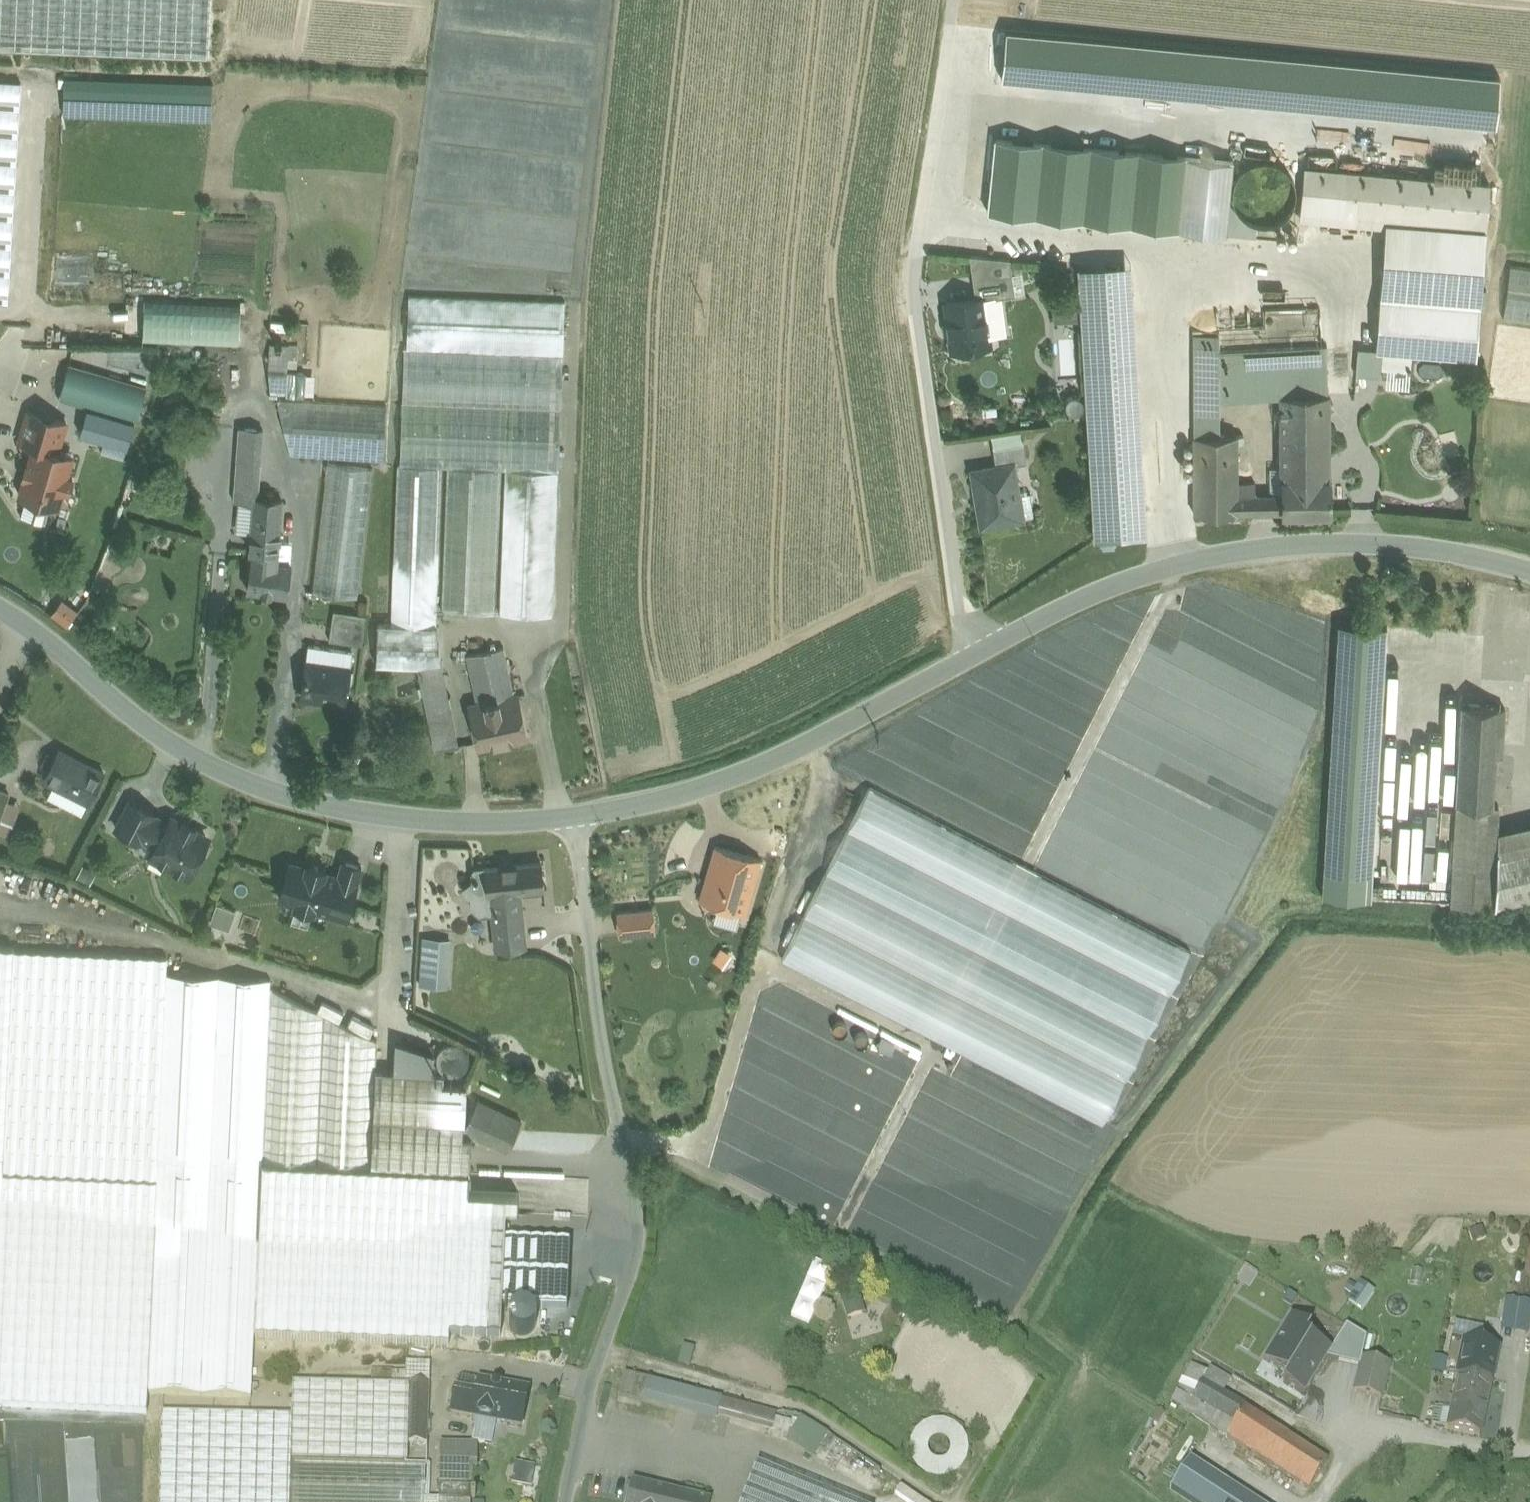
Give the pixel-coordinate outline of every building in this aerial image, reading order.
[(135,46),(137,0),(0,0),(0,40),(135,46)] [(1501,76),(1006,29),(1002,78),(1496,125),(1501,76)] [(213,82),(64,77),(63,112),(212,117),(213,82)] [(0,80),(0,326),(6,326),(21,82),(0,80)] [(1233,160),(995,136),(988,209),(1226,232),(1233,160)] [(1293,203),(1296,191),(1293,179),(1286,169),(1275,162),(1263,159),(1251,162),(1240,169),(1234,180),(1231,192),(1234,204),(1241,215),(1252,221),(1264,224),(1276,221),(1286,214),(1293,203)] [(1346,170),(1304,166),(1300,209),(1342,212),(1346,170)] [(1489,183),(1346,170),(1342,212),(1386,216),(1486,225),(1489,183)] [(1486,225),(1386,216),(1379,296),(1480,304),(1486,225)] [(1308,222),(1306,221),(1303,223),(1303,225),(1303,227),(1304,228),(1305,229),(1307,229),(1308,229),(1309,228),(1310,227),(1311,226),(1310,223),(1308,222)] [(1010,257),(969,253),(973,276),(1012,272),(1010,257)] [(1131,262),(1079,265),(1094,536),(1147,533),(1131,262)] [(1512,266),(1505,318),(1529,321),(1529,268),(1512,266)] [(89,269),(49,269),(49,304),(89,303),(89,269)] [(1012,272),(973,276),(975,296),(983,295),(983,297),(1015,293),(1012,272)] [(564,301),(407,295),(405,347),(562,353),(564,301)] [(975,296),(946,300),(952,348),(973,345),(973,338),(988,336),(983,297),(983,295),(975,296)] [(1480,304),(1379,296),(1375,346),(1411,349),(1476,354),(1480,304)] [(241,301),(145,297),(143,341),(239,346),(241,301)] [(1265,308),(1266,325),(1218,327),(1218,332),(1219,332),(1219,350),(1293,346),(1322,344),(1320,305),(1265,308)] [(1218,332),(1193,332),(1194,435),(1219,434),(1219,350),(1219,332),(1218,332)] [(286,342),(267,342),(265,367),(267,389),(284,391),(286,342)] [(1322,344),(1293,346),(1294,393),(1327,392),(1327,344),(1322,344)] [(1293,346),(1219,350),(1219,399),(1282,395),(1294,394),(1294,393),(1293,346)] [(1411,349),(1381,346),(1380,348),(1381,348),(1380,366),(1410,368),(1411,349)] [(405,347),(402,347),(398,463),(441,465),(445,465),(499,467),(505,467),(558,469),(562,353),(405,347)] [(1380,348),(1357,347),(1356,372),(1379,374),(1380,366),(1381,348),(1380,348)] [(141,360),(127,358),(124,378),(149,382),(154,349),(143,348),(141,360)] [(146,386),(69,364),(59,399),(136,421),(146,386)] [(1294,394),(1282,395),(1282,469),(1282,479),(1327,479),(1327,392),(1294,393),(1294,394)] [(384,406),(275,398),(288,454),(380,458),(384,406)] [(66,422),(28,411),(19,441),(34,446),(35,445),(58,451),(66,422)] [(262,430),(240,428),(237,459),(258,461),(262,430)] [(991,434),(993,449),(1023,445),(1021,430),(991,434)] [(1219,434),(1194,435),(1194,512),(1237,511),(1237,482),(1237,433),(1219,434)] [(58,451),(35,445),(34,446),(29,465),(26,465),(23,476),(25,477),(20,495),(26,497),(20,516),(46,523),(51,505),(57,506),(62,489),(69,491),(73,478),(66,476),(72,456),(58,451)] [(996,466),(1012,464),(1012,465),(1025,463),(1023,445),(993,449),(996,466)] [(258,461),(237,459),(236,474),(257,476),(258,461)] [(371,466),(326,461),(311,593),(356,599),(371,466)] [(398,463),(394,463),(388,621),(435,623),(441,465),(398,463)] [(996,466),(971,470),(979,525),(1014,520),(1014,519),(1031,517),(1028,493),(1017,495),(1012,465),(1012,464),(996,466)] [(499,467),(445,465),(439,608),(494,610),(499,467)] [(558,469),(505,467),(499,611),(553,612),(558,469)] [(1270,469),(1270,493),(1282,493),(1282,479),(1282,469),(1270,469)] [(257,476),(236,474),(232,510),(250,512),(252,495),(255,495),(257,476)] [(1327,479),(1282,479),(1282,493),(1282,511),(1330,510),(1330,479),(1327,479)] [(1255,482),(1237,482),(1237,511),(1256,511),(1255,493),(1255,482)] [(1270,493),(1255,493),(1256,511),(1282,511),(1282,493),(1270,493)] [(255,495),(252,495),(250,512),(246,557),(250,557),(275,561),(281,498),(255,495)] [(275,561),(250,557),(246,586),(285,592),(289,563),(275,561)] [(63,596),(52,613),(66,623),(78,606),(63,596)] [(363,614),(330,611),(327,639),(360,643),(363,614)] [(435,623),(388,621),(375,621),(374,663),(416,665),(440,660),(436,623),(435,623)] [(1387,625),(1338,622),(1322,894),(1371,897),(1387,625)] [(304,660),(347,666),(349,649),(307,643),(304,660)] [(504,646),(466,654),(469,667),(506,659),(504,646)] [(506,659),(469,667),(477,704),(471,706),(479,747),(526,737),(517,695),(514,695),(514,694),(496,698),(495,692),(512,688),(506,659)] [(347,666),(304,660),(299,695),(317,698),(318,694),(342,697),(347,666)] [(440,660),(416,665),(433,749),(457,744),(440,660)] [(1496,830),(1498,803),(1492,802),(1495,754),(1501,754),(1504,706),(1498,705),(1462,702),(1450,901),(1492,904),(1529,895),(1529,822),(1496,830)] [(1202,837),(1173,807),(1184,806),(1186,800),(1197,812),(1224,786),(1221,785),(1230,776),(1174,758),(1230,754),(1228,715),(1215,716),(1217,740),(1208,731),(1200,728),(1209,719),(1197,706),(1100,713),(1060,837),(1060,838),(1073,837),(1078,821),(1079,832),(1091,831),(1093,854),(1144,851),(1145,865),(1162,864),(1162,856),(1175,860),(1173,828),(1202,837)] [(1031,827),(1037,827),(1059,781),(1070,759),(1070,760),(1084,732),(1074,727),(1079,716),(1066,710),(904,712),(936,727),(937,737),(951,736),(952,757),(958,745),(965,748),(975,748),(975,760),(988,760),(988,761),(980,779),(980,803),(1031,827)] [(103,772),(59,749),(44,778),(88,800),(103,772)] [(1190,950),(870,786),(782,958),(1102,1122),(1190,950)] [(0,790),(0,816),(9,793),(0,790)] [(154,811),(131,799),(116,827),(139,840),(142,835),(153,814),(154,811)] [(167,822),(153,814),(142,835),(156,843),(150,855),(185,873),(196,854),(202,852),(205,846),(203,840),(206,835),(194,828),(196,825),(184,819),(182,822),(170,816),(167,822)] [(761,852),(719,835),(711,853),(754,870),(761,852)] [(754,870),(711,853),(698,885),(706,888),(728,897),(741,902),(754,870)] [(540,860),(499,864),(499,872),(491,873),(491,869),(486,865),(474,866),(471,871),(472,880),(464,886),(465,895),(470,897),(471,908),(479,914),(492,913),(522,910),(520,892),(543,889),(540,860)] [(305,866),(289,862),(278,897),(295,902),(294,906),(313,911),(314,907),(331,913),(332,907),(348,911),(352,897),(334,891),(338,876),(326,872),(327,869),(306,863),(305,866)] [(1091,868),(1084,879),(1095,887),(1103,876),(1091,868)] [(728,897),(706,888),(701,900),(723,909),(728,897)] [(220,902),(214,919),(232,925),(237,907),(220,902)] [(653,907),(617,910),(619,936),(656,933),(653,907)] [(522,910),(492,913),(495,948),(526,945),(522,910)] [(449,940),(423,938),(421,973),(444,975),(446,951),(449,952),(449,940)] [(167,974),(167,958),(14,950),(14,947),(0,947),(0,1408),(146,1415),(147,1396),(250,1400),(252,1353),(364,1359),(373,1190),(379,1190),(370,1361),(406,1363),(425,1363),(434,1193),(440,1193),(431,1364),(486,1359),(495,1196),(469,1194),(471,1136),(463,1136),(463,1123),(438,1122),(441,1083),(442,1083),(443,1073),(433,1073),(394,1071),(376,1070),(377,1041),(270,988),(271,979),(167,974)] [(881,1039),(878,1050),(893,1054),(896,1042),(881,1039)] [(433,1073),(434,1053),(395,1041),(394,1071),(433,1073)] [(468,1064),(469,1057),(468,1051),(465,1046),(459,1042),(453,1041),(447,1043),(441,1046),(438,1052),(437,1058),(438,1064),(442,1069),(447,1073),(453,1074),(460,1073),(465,1069),(468,1064)] [(442,1083),(441,1083),(438,1122),(463,1123),(464,1123),(464,1122),(467,1085),(442,1083)] [(520,1120),(476,1099),(465,1122),(464,1122),(464,1123),(463,1123),(463,1136),(471,1136),(471,1137),(472,1135),(504,1150),(520,1120)] [(811,1325),(834,1268),(813,1259),(789,1317),(811,1325)] [(1357,1283),(1350,1303),(1367,1309),(1374,1288),(1357,1283)] [(1518,1305),(1506,1303),(1504,1311),(1517,1313),(1518,1305)] [(1517,1313),(1504,1311),(1501,1332),(1513,1334),(1517,1313)] [(1483,1332),(1454,1326),(1451,1340),(1463,1343),(1456,1378),(1458,1378),(1490,1385),(1491,1385),(1498,1350),(1480,1346),(1483,1332)] [(1299,1363),(1269,1343),(1250,1372),(1280,1393),(1278,1396),(1305,1413),(1328,1378),(1301,1360),(1299,1363)] [(1232,1367),(1213,1357),(1207,1367),(1226,1378),(1232,1367)] [(1388,1366),(1362,1360),(1354,1395),(1380,1401),(1388,1366)] [(425,1363),(406,1363),(406,1372),(405,1384),(409,1384),(409,1383),(428,1384),(429,1364),(425,1363)] [(1228,1382),(1209,1371),(1207,1376),(1191,1366),(1170,1404),(1226,1440),(1245,1411),(1246,1409),(1221,1395),(1228,1382)] [(390,1372),(370,1372),(370,1383),(389,1384),(390,1372)] [(406,1372),(390,1372),(389,1384),(405,1384),(406,1372)] [(647,1380),(624,1374),(618,1397),(641,1403),(643,1397),(647,1382),(647,1380)] [(1490,1385),(1458,1378),(1447,1432),(1479,1438),(1490,1385)] [(528,1391),(462,1379),(457,1381),(455,1393),(454,1393),(450,1414),(521,1427),(528,1391)] [(721,1401),(647,1382),(643,1397),(717,1416),(718,1414),(721,1401)] [(290,1461),(406,1464),(407,1444),(409,1386),(292,1383),(291,1418),(161,1415),(159,1501),(288,1501),(290,1461)] [(428,1384),(409,1383),(409,1386),(407,1444),(426,1444),(428,1384)] [(721,1401),(718,1414),(772,1428),(774,1420),(775,1416),(721,1401)] [(1327,1464),(1245,1411),(1226,1440),(1308,1493),(1327,1464)] [(803,1416),(787,1439),(815,1458),(831,1434),(803,1416)] [(791,1424),(774,1420),(772,1429),(788,1433),(791,1424)] [(964,1461),(966,1451),(964,1440),(958,1431),(949,1425),(938,1423),(927,1425),(918,1432),(913,1441),(911,1451),(913,1462),(919,1471),(928,1477),(939,1479),(949,1477),(958,1470),(964,1461)] [(477,1446),(440,1444),(439,1467),(471,1469),(471,1470),(476,1470),(477,1446)] [(290,1461),(288,1501),(424,1501),(425,1464),(406,1464),(290,1461)] [(535,1487),(538,1465),(517,1462),(514,1484),(535,1487)] [(1188,1462),(1169,1492),(1185,1501),(1251,1501),(1188,1462)] [(471,1469),(439,1467),(439,1482),(471,1483),(471,1470),(471,1469)] [(757,1467),(742,1501),(843,1501),(757,1467)] [(632,1484),(627,1501),(706,1501),(632,1484)] [(439,1485),(438,1501),(470,1501),(471,1486),(439,1485)]
